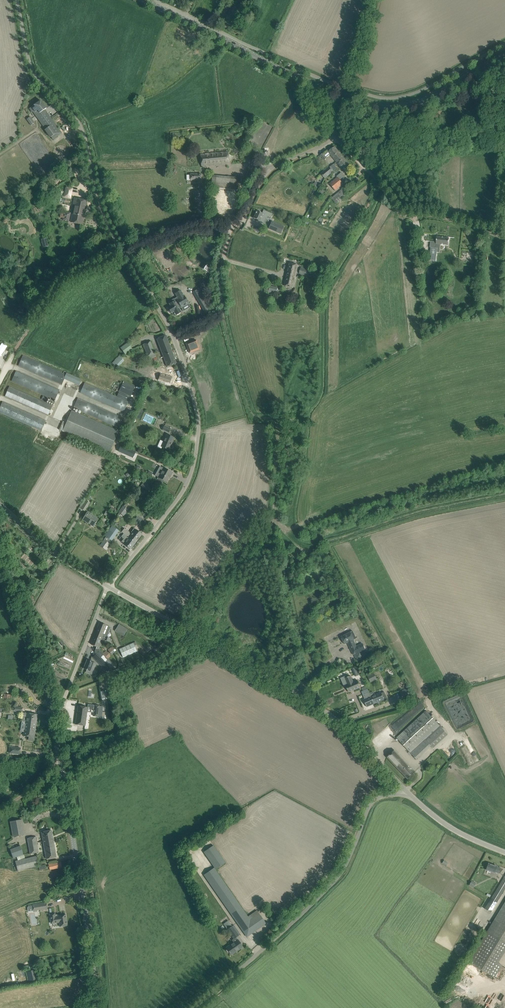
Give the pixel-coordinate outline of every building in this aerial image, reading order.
[(232,5),(224,22),(231,26),(240,9),(232,5)] [(36,116),(42,111),(46,108),(41,100),(29,108),(32,112),(33,112),(36,116)] [(42,128),(44,127),(53,140),(62,133),(47,112),(38,119),(40,121),(38,122),(42,128)] [(336,161),(342,156),(335,147),(328,152),(328,151),(323,154),(321,156),(324,160),(327,158),(326,158),(330,154),(336,161)] [(208,153),(200,154),(201,166),(209,165),(229,164),(227,164),(226,152),(228,152),(208,153)] [(342,156),(336,161),(345,172),(351,167),(342,156)] [(321,174),(325,178),(333,171),(329,167),(321,174)] [(255,171),(249,169),(246,178),(252,179),(255,171)] [(215,188),(240,190),(241,178),(212,175),(212,184),(216,184),(215,188)] [(343,184),(338,178),(330,184),(335,190),(343,184)] [(332,198),(337,204),(347,195),(342,190),(332,198)] [(74,198),(73,203),(73,206),(74,206),(71,222),(79,224),(79,226),(81,227),(81,224),(82,224),(87,201),(74,198)] [(224,206),(222,216),(233,217),(234,204),(228,204),(228,207),(224,206)] [(256,211),(253,218),(258,220),(257,221),(264,224),(267,216),(268,217),(271,218),(273,214),(263,210),(262,213),(256,211)] [(65,212),(65,213),(61,212),(60,217),(63,218),(63,220),(68,221),(70,213),(65,212)] [(269,229),(281,234),(284,226),(272,221),(269,229)] [(429,260),(436,261),(437,249),(439,249),(440,244),(448,245),(449,238),(437,236),(436,242),(426,241),(431,242),(430,247),(431,248),(429,260)] [(289,263),(286,273),(296,276),(298,265),(289,263)] [(206,264),(203,268),(209,272),(212,268),(206,264)] [(300,268),(299,274),(321,279),(322,274),(300,268)] [(296,276),(286,273),(284,286),(293,288),(296,276)] [(278,287),(270,285),(269,292),(276,294),(278,287)] [(206,300),(199,288),(192,292),(199,303),(206,300)] [(174,312),(179,308),(188,303),(184,295),(181,290),(175,293),(178,299),(169,304),(171,306),(168,308),(171,313),(174,312)] [(167,367),(172,365),(176,363),(166,336),(157,339),(161,350),(160,350),(160,351),(161,351),(167,367)] [(196,340),(186,344),(189,353),(200,349),(196,340)] [(150,341),(143,344),(148,356),(154,354),(155,353),(150,341)] [(120,348),(125,354),(133,349),(128,342),(120,348)] [(113,362),(117,367),(125,360),(120,355),(113,362)] [(23,356),(18,366),(23,368),(62,385),(64,379),(79,385),(81,381),(82,379),(71,375),(66,373),(66,374),(27,358),(23,356)] [(59,390),(20,373),(16,371),(11,381),(50,398),(49,401),(54,403),(59,390)] [(119,391),(131,396),(135,387),(123,381),(119,391)] [(85,383),(80,393),(124,412),(128,402),(85,383)] [(5,396),(48,415),(50,411),(53,405),(9,386),(5,396)] [(78,398),(73,408),(117,427),(121,417),(78,398)] [(2,402),(0,407),(0,413),(41,431),(46,421),(2,402)] [(110,453),(119,431),(72,410),(62,432),(110,453)] [(161,447),(164,448),(169,450),(174,438),(166,435),(161,447)] [(135,452),(121,445),(118,451),(133,458),(135,452)] [(172,473),(163,467),(158,477),(166,482),(170,476),(172,473)] [(141,486),(148,491),(151,487),(144,482),(141,486)] [(84,504),(82,503),(79,507),(85,511),(88,505),(90,506),(91,504),(90,503),(90,502),(86,500),(84,504)] [(124,516),(131,506),(126,503),(124,506),(123,506),(118,512),(124,516)] [(94,527),(96,522),(98,519),(87,512),(82,520),(94,527)] [(144,529),(148,524),(138,516),(134,522),(144,529)] [(112,540),(119,531),(112,526),(109,530),(105,536),(106,537),(112,540)] [(128,533),(126,535),(129,538),(135,543),(141,534),(136,530),(135,530),(131,535),(128,533)] [(123,534),(121,536),(124,538),(121,541),(125,544),(124,544),(126,546),(130,549),(135,543),(129,538),(126,535),(123,534)] [(112,540),(106,537),(103,540),(104,540),(100,546),(105,550),(112,540)] [(99,623),(96,632),(105,636),(106,637),(110,627),(99,623)] [(115,631),(124,636),(128,629),(119,624),(115,631)] [(353,631),(341,637),(345,644),(347,643),(353,655),(365,649),(362,643),(356,646),(353,640),(356,638),(353,631)] [(104,640),(105,636),(96,632),(91,644),(92,645),(96,647),(98,647),(99,645),(101,646),(102,643),(103,640),(104,640)] [(135,642),(119,649),(123,658),(137,651),(134,646),(137,645),(135,642)] [(113,646),(108,650),(111,654),(116,650),(113,646)] [(93,657),(107,672),(110,668),(96,654),(93,657)] [(105,656),(102,659),(111,668),(114,665),(105,656)] [(83,669),(87,670),(86,672),(92,674),(96,663),(87,660),(83,669)] [(377,678),(374,673),(368,676),(371,681),(377,678)] [(353,682),(351,676),(345,678),(348,684),(346,685),(349,692),(361,687),(358,680),(353,682)] [(408,689),(405,690),(403,691),(402,688),(399,689),(400,691),(402,697),(410,695),(408,689)] [(368,690),(362,692),(365,699),(364,699),(367,707),(374,704),(371,696),(370,692),(369,692),(368,690)] [(373,691),(370,692),(371,696),(374,704),(387,698),(384,692),(381,693),(381,692),(376,694),(375,694),(375,693),(374,693),(373,691)] [(102,717),(103,706),(94,705),(93,716),(102,717)] [(88,707),(83,707),(78,706),(75,724),(85,726),(88,707)] [(440,725),(426,711),(397,738),(410,753),(440,725)] [(27,714),(25,722),(36,723),(37,715),(32,714),(27,714)] [(23,736),(29,737),(28,740),(33,741),(36,723),(25,722),(23,736)] [(408,779),(411,776),(415,772),(395,750),(387,757),(408,779)] [(42,832),(43,840),(47,839),(47,843),(53,842),(51,830),(42,832)] [(30,854),(38,852),(35,837),(27,839),(30,854)] [(47,843),(47,839),(43,840),(46,859),(56,857),(53,842),(47,843)] [(225,862),(216,849),(213,845),(204,852),(216,869),(225,862)] [(39,865),(36,856),(15,861),(18,871),(39,865)] [(48,864),(50,869),(62,866),(60,861),(48,864)] [(499,873),(501,868),(489,863),(486,870),(495,873),(495,872),(499,873)] [(266,923),(263,919),(259,914),(250,920),(214,868),(204,874),(247,936),(266,923)] [(490,900),(485,908),(491,912),(496,903),(504,889),(504,876),(490,900)] [(40,910),(47,909),(46,902),(32,904),(33,911),(37,911),(37,910),(40,910)] [(469,962),(495,978),(502,965),(498,963),(504,951),(504,902),(469,962)] [(55,913),(50,914),(50,918),(52,918),(53,923),(59,922),(60,927),(67,925),(66,914),(58,915),(58,916),(55,917),(55,913)] [(232,926),(227,930),(234,938),(239,935),(232,926)] [(237,939),(226,947),(231,955),(243,947),(237,939)]
